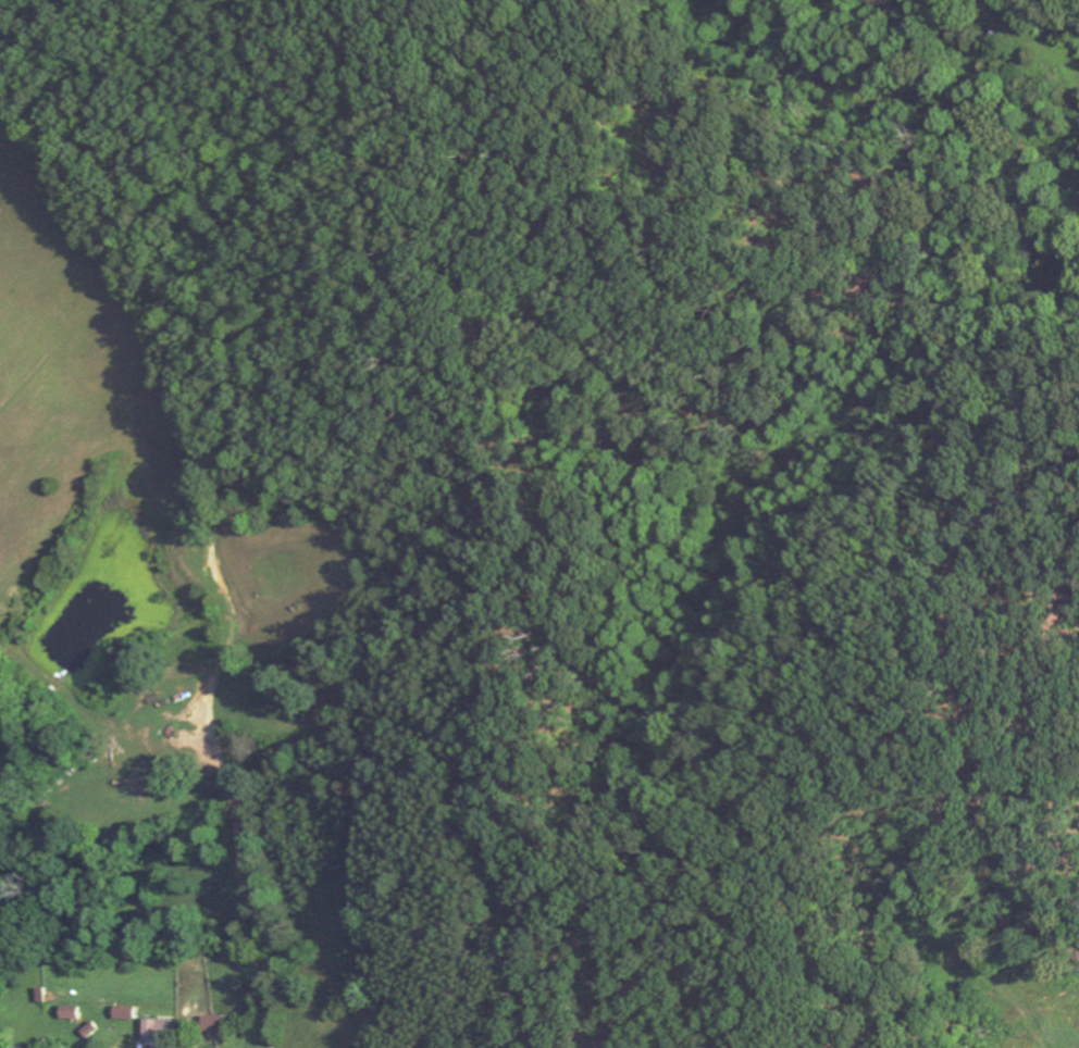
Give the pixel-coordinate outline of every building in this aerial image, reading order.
[(85,1022),(85,1009),(67,1009),(67,1022),(85,1022)] [(140,1022),(140,1010),(120,1009),(119,1022),(140,1022)] [(227,1032),(226,1018),(210,1019),(210,1033),(227,1032)] [(172,1044),(173,1023),(149,1022),(149,1043),(172,1044)] [(86,1033),(92,1041),(104,1032),(98,1024),(86,1033)]
